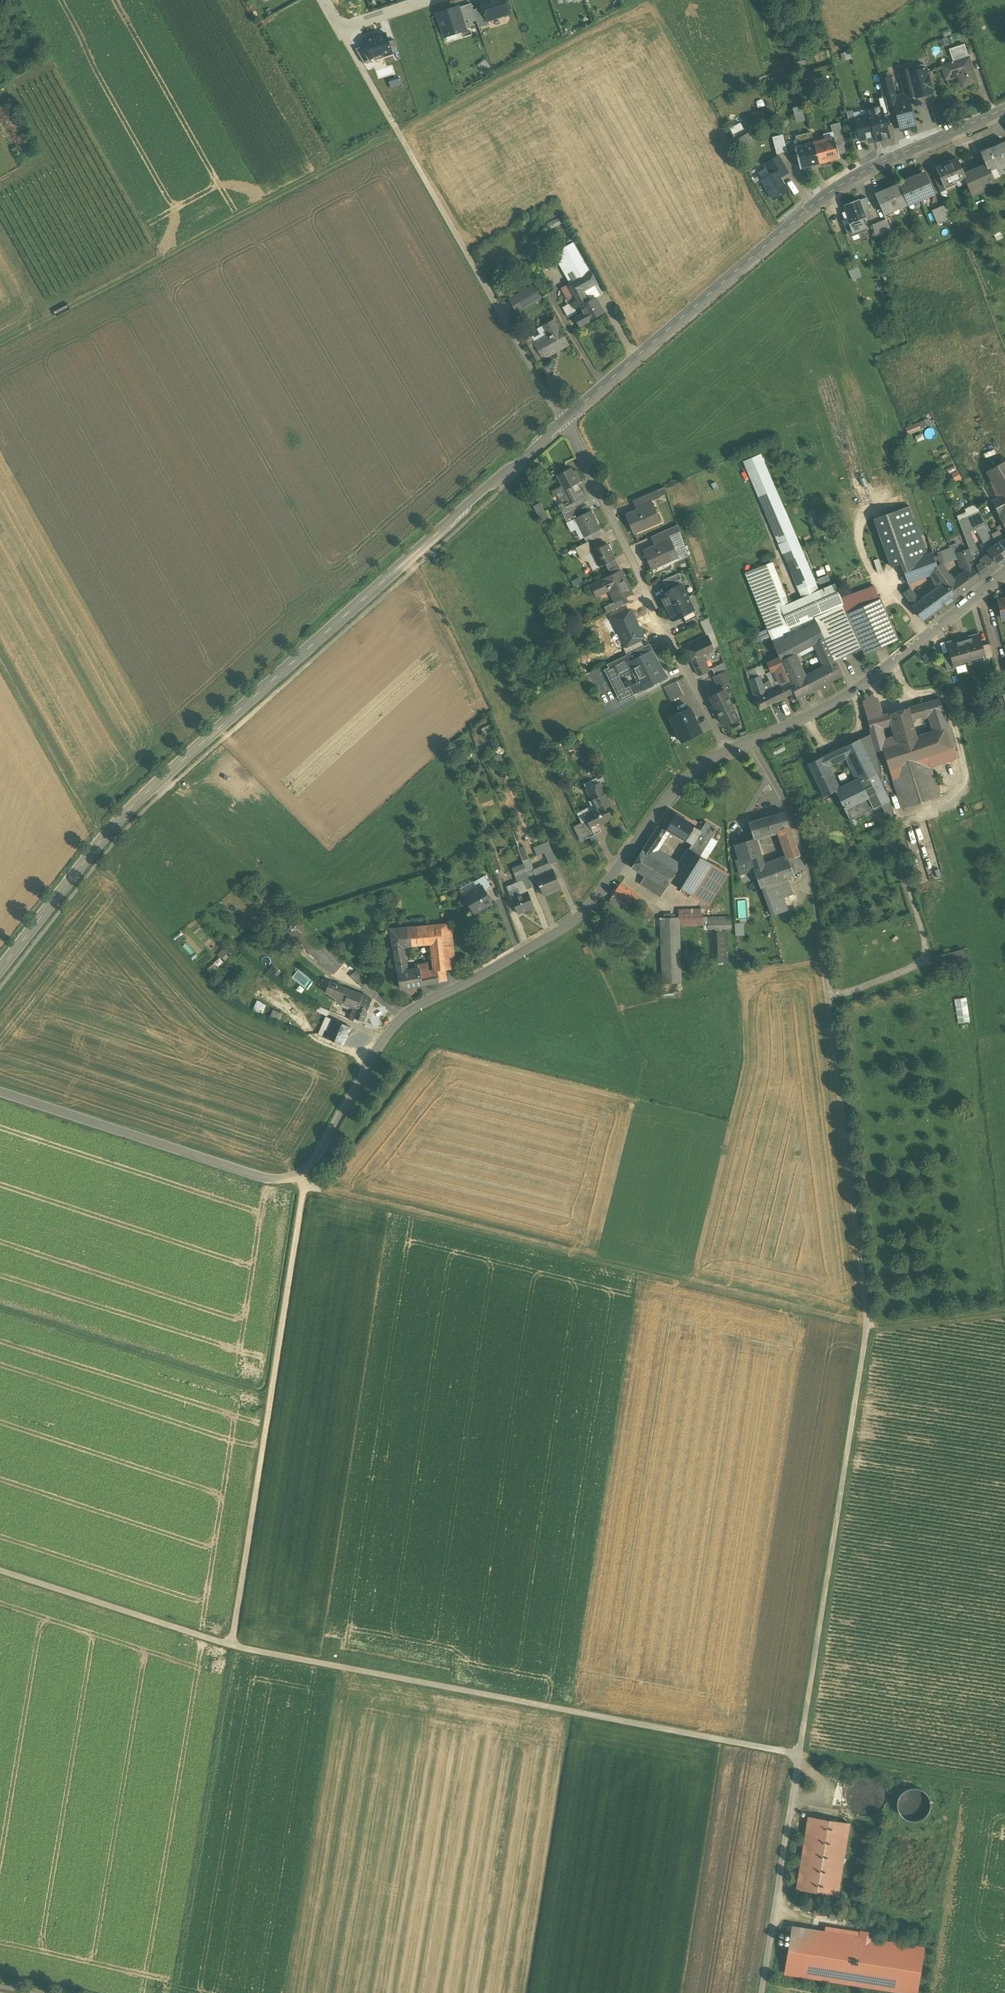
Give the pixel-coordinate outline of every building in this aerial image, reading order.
[(480,1),(482,7),(486,21),(510,13),(506,0),(481,0),(480,1)] [(471,3),(458,7),(463,24),(476,20),(473,10),(471,3)] [(463,24),(458,7),(438,14),(445,37),(466,31),(463,24)] [(486,21),(482,7),(473,10),(476,20),(478,26),(487,23),(486,21)] [(386,33),(364,40),(366,46),(370,59),(383,55),(384,57),(392,54),(392,53),(389,41),(386,33)] [(389,41),(392,53),(398,51),(394,40),(389,41)] [(370,59),(366,46),(356,49),(364,64),(370,61),(370,59)] [(968,58),(942,67),(945,77),(957,73),(962,87),(976,82),(968,58)] [(926,66),(908,69),(914,96),(931,92),(926,66)] [(908,73),(901,75),(905,92),(912,90),(908,73)] [(889,78),(880,80),(885,97),(887,105),(893,103),(901,130),(915,126),(907,95),(894,98),(889,78)] [(885,97),(878,99),(880,107),(881,107),(883,116),(889,114),(887,105),(885,97)] [(939,103),(931,106),(937,124),(945,122),(939,103)] [(795,122),(803,120),(801,106),(792,107),(795,122)] [(880,107),(866,111),(868,115),(875,142),(889,138),(883,116),(881,107),(880,107)] [(852,110),(846,112),(851,129),(856,128),(854,119),(855,119),(852,110)] [(729,119),(732,130),(747,126),(744,115),(729,119)] [(855,119),(854,119),(856,128),(860,140),(869,138),(870,143),(875,142),(868,115),(855,119)] [(834,139),(836,146),(845,144),(840,123),(831,126),(834,139)] [(748,130),(736,139),(744,149),(756,139),(748,130)] [(811,132),(792,136),(795,149),(814,144),(811,132)] [(781,134),(771,137),(775,154),(786,150),(781,134)] [(834,139),(814,144),(819,163),(839,158),(836,146),(834,139)] [(980,153),(986,165),(988,171),(988,170),(996,167),(997,167),(995,163),(1004,159),(1004,142),(989,149),(980,153)] [(814,144),(795,149),(800,168),(819,163),(814,144)] [(779,156),(765,165),(770,175),(776,171),(780,177),(788,172),(779,156)] [(958,158),(936,168),(940,179),(944,187),(945,187),(965,178),(966,177),(964,174),(958,158)] [(995,163),(997,167),(996,167),(999,174),(1004,171),(1004,159),(995,163)] [(988,171),(986,165),(977,168),(984,186),(994,182),(988,170),(988,171)] [(977,168),(964,174),(966,177),(965,178),(971,192),(984,186),(977,168)] [(770,175),(762,180),(773,200),(788,191),(780,177),(776,171),(770,175)] [(924,173),(899,184),(907,205),(933,194),(924,173)] [(944,187),(940,179),(935,181),(940,192),(946,190),(945,187),(944,187)] [(899,185),(875,195),(884,215),(907,205),(899,185)] [(866,198),(859,200),(864,212),(869,210),(866,198)] [(847,214),(841,216),(848,235),(866,228),(863,219),(866,218),(864,212),(859,200),(844,206),(847,214)] [(945,205),(932,211),(937,224),(951,218),(945,205)] [(886,219),(872,225),(874,230),(875,237),(891,230),(886,219)] [(589,273),(573,243),(558,251),(570,272),(567,273),(572,282),(589,273)] [(856,267),(848,269),(851,279),(859,276),(856,267)] [(572,282),(562,288),(567,298),(574,295),(582,291),(596,283),(590,272),(589,273),(572,282)] [(531,288),(510,300),(517,311),(537,299),(531,288)] [(582,291),(574,295),(584,313),(575,318),(579,326),(589,321),(604,313),(596,298),(588,302),(582,291)] [(534,342),(534,343),(542,358),(543,359),(568,344),(554,320),(543,326),(548,334),(534,342)] [(534,341),(528,331),(522,334),(528,345),(534,341)] [(542,358),(534,343),(534,342),(534,341),(528,345),(537,361),(542,358)] [(907,433),(931,424),(928,417),(904,427),(907,433)] [(815,583),(760,455),(744,462),(799,590),(815,583)] [(987,471),(992,481),(1000,496),(1004,504),(1004,461),(987,471)] [(571,468),(557,476),(562,486),(561,487),(563,490),(572,486),(578,483),(581,481),(576,471),(573,472),(571,468)] [(1000,496),(992,481),(983,486),(991,501),(1000,496)] [(578,483),(572,486),(575,493),(578,492),(581,498),(582,497),(581,495),(579,492),(582,490),(578,483)] [(575,493),(572,486),(563,490),(568,501),(570,504),(572,503),(581,498),(578,492),(575,493)] [(561,487),(555,490),(563,504),(568,501),(563,490),(561,487)] [(665,487),(658,490),(660,496),(667,494),(665,487)] [(658,490),(648,494),(651,500),(660,496),(658,490)] [(648,494),(635,500),(637,506),(651,500),(648,494)] [(1000,496),(991,501),(1004,526),(1004,504),(1000,496)] [(581,498),(572,503),(575,508),(576,507),(586,502),(583,497),(582,497),(581,498)] [(651,500),(637,506),(639,510),(627,516),(633,530),(650,523),(651,526),(660,522),(651,500)] [(563,504),(559,506),(563,514),(575,508),(572,503),(570,504),(568,501),(563,504)] [(911,503),(873,516),(890,566),(902,562),(923,555),(927,552),(911,503)] [(575,508),(563,514),(567,522),(575,519),(574,518),(580,516),(577,510),(576,507),(575,508)] [(580,516),(574,518),(575,519),(584,537),(601,529),(591,510),(589,511),(580,516)] [(575,519),(567,522),(572,531),(576,529),(581,539),(584,537),(575,519)] [(1003,539),(992,519),(985,523),(987,526),(990,531),(996,544),(998,542),(1003,539)] [(677,525),(653,536),(655,542),(668,536),(668,537),(680,532),(677,525)] [(974,526),(967,528),(971,537),(965,539),(976,567),(982,564),(972,539),(978,536),(974,526)] [(680,532),(668,537),(677,557),(679,561),(688,557),(680,532)] [(668,536),(655,542),(657,546),(645,552),(651,566),(668,558),(669,561),(677,557),(668,537),(668,536)] [(588,542),(576,548),(580,558),(593,552),(592,551),(593,551),(588,542)] [(987,551),(993,559),(998,566),(1004,560),(1004,551),(998,542),(996,544),(987,551)] [(951,549),(937,554),(938,556),(941,564),(941,565),(942,565),(958,559),(962,557),(960,553),(956,543),(950,546),(951,549)] [(593,551),(592,551),(593,552),(600,567),(606,564),(615,559),(607,544),(593,551)] [(934,557),(931,550),(927,552),(923,555),(902,562),(908,581),(930,574),(937,568),(934,557)] [(968,550),(960,553),(962,557),(958,559),(964,574),(972,568),(975,567),(968,550)] [(593,552),(580,558),(582,560),(589,562),(593,570),(600,567),(593,552)] [(615,559),(606,564),(609,570),(618,566),(615,559)] [(990,562),(985,566),(983,563),(982,564),(976,567),(981,578),(998,566),(993,559),(990,562)] [(954,581),(950,575),(949,575),(942,565),(941,565),(941,564),(937,567),(937,568),(947,582),(956,596),(962,592),(954,581)] [(618,566),(609,570),(612,575),(621,571),(618,566)] [(781,609),(764,566),(745,573),(769,633),(787,623),(781,609)] [(947,582),(937,568),(930,574),(938,588),(947,582)] [(959,577),(968,588),(980,579),(972,568),(964,574),(959,577)] [(612,575),(593,584),(598,593),(607,589),(610,588),(617,601),(617,602),(626,597),(632,594),(621,571),(612,575)] [(679,573),(663,580),(666,587),(682,579),(679,573)] [(827,575),(816,578),(818,584),(829,581),(827,575)] [(968,588),(959,577),(954,581),(962,592),(968,588)] [(938,588),(919,602),(911,590),(910,588),(909,589),(903,593),(923,620),(943,606),(944,607),(955,599),(955,597),(956,596),(947,582),(938,588)] [(681,585),(660,595),(659,597),(661,601),(663,601),(666,608),(688,597),(681,585)] [(834,586),(814,594),(823,614),(843,605),(834,586)] [(874,586),(841,598),(843,605),(846,613),(878,600),(878,599),(874,586)] [(814,594),(781,609),(787,623),(798,617),(804,629),(807,627),(816,623),(814,618),(823,614),(814,594)] [(617,601),(604,607),(607,613),(629,602),(626,597),(617,602),(617,601)] [(688,597),(666,608),(669,614),(669,616),(671,620),(673,620),(682,615),(694,610),(688,597)] [(878,600),(846,613),(862,649),(862,650),(864,654),(898,640),(880,598),(878,599),(878,600)] [(843,605),(823,614),(843,658),(862,649),(846,613),(843,605)] [(630,610),(612,619),(626,646),(640,640),(644,638),(630,610)] [(694,610),(682,615),(686,623),(697,617),(694,610)] [(823,614),(814,618),(816,623),(835,662),(843,658),(823,614)] [(787,623),(769,633),(774,645),(804,629),(798,617),(787,623)] [(835,662),(816,623),(807,627),(814,643),(816,642),(826,666),(829,671),(837,667),(835,662)] [(804,629),(774,645),(779,658),(781,661),(795,653),(814,643),(807,627),(804,629)] [(704,629),(696,633),(699,639),(707,635),(704,629)] [(978,634),(969,637),(970,639),(963,641),(969,660),(983,656),(984,655),(982,646),(978,634)] [(699,639),(685,645),(699,675),(709,670),(702,654),(713,649),(707,635),(699,639)] [(626,646),(624,648),(627,655),(644,646),(640,640),(626,646)] [(963,641),(957,642),(956,640),(947,643),(950,655),(953,664),(954,664),(969,660),(963,641)] [(993,657),(989,644),(982,646),(984,655),(983,656),(984,659),(993,657)] [(644,646),(627,655),(630,661),(647,653),(644,646)] [(643,691),(664,679),(650,651),(647,653),(630,661),(627,655),(607,665),(609,668),(605,670),(621,702),(643,691)] [(929,651),(922,657),(925,661),(932,655),(929,651)] [(795,653),(781,661),(783,666),(789,681),(797,698),(812,691),(806,677),(795,653)] [(950,655),(943,657),(946,670),(955,668),(954,664),(953,664),(950,655)] [(779,658),(767,663),(771,672),(775,670),(776,670),(775,669),(783,666),(781,661),(779,658)] [(724,663),(712,668),(715,676),(726,670),(724,663)] [(783,666),(775,669),(776,670),(775,670),(779,677),(778,677),(781,684),(787,681),(787,682),(788,682),(789,681),(783,666)] [(826,666),(806,677),(812,691),(841,676),(837,667),(829,671),(826,666)] [(755,669),(746,673),(749,681),(757,677),(755,669)] [(715,676),(713,677),(718,687),(730,682),(726,670),(715,676)] [(757,677),(749,681),(754,698),(763,693),(761,690),(757,677)] [(677,681),(664,688),(671,701),(684,695),(677,681)] [(787,681),(781,684),(773,688),(779,700),(793,693),(787,682),(787,681)] [(763,693),(754,698),(760,709),(779,700),(773,688),(763,693)] [(725,690),(710,697),(724,725),(736,719),(733,712),(734,712),(730,705),(731,705),(728,698),(729,697),(725,690)] [(872,694),(862,701),(864,709),(876,700),(872,694)] [(876,700),(864,709),(868,720),(883,716),(879,699),(876,700)] [(939,700),(917,706),(920,717),(928,715),(934,733),(940,752),(950,749),(953,748),(954,745),(940,701),(940,700),(939,700)] [(917,706),(909,708),(909,709),(912,719),(920,717),(917,706)] [(690,707),(669,717),(682,742),(702,732),(690,707)] [(909,709),(891,713),(893,723),(899,744),(900,743),(917,738),(912,719),(909,709)] [(883,716),(868,720),(870,729),(879,726),(893,723),(891,713),(883,716)] [(870,729),(869,729),(871,734),(876,752),(882,750),(882,749),(885,748),(879,726),(870,729)] [(934,733),(917,738),(900,743),(910,773),(930,766),(953,759),(950,749),(940,752),(934,733)] [(871,734),(859,740),(876,773),(881,772),(876,752),(871,734)] [(859,740),(843,748),(847,756),(848,758),(860,781),(861,781),(876,773),(859,740)] [(885,748),(882,749),(882,750),(892,779),(910,773),(900,743),(899,744),(885,748)] [(843,748),(822,758),(826,766),(845,757),(847,756),(843,748)] [(500,754),(494,756),(497,765),(504,763),(500,754)] [(822,758),(808,764),(824,796),(837,790),(826,766),(822,758)] [(910,773),(892,779),(902,809),(940,796),(930,766),(910,773)] [(876,773),(861,781),(868,797),(873,809),(889,801),(881,772),(876,773)] [(860,781),(836,793),(844,809),(868,797),(861,781),(860,781)] [(601,786),(588,792),(592,801),(593,800),(595,804),(598,809),(606,804),(607,807),(611,805),(601,786)] [(595,804),(577,813),(582,823),(587,820),(585,815),(598,809),(595,804)] [(598,809),(585,815),(587,820),(589,825),(596,821),(598,826),(613,818),(607,807),(606,804),(598,809)] [(784,812),(749,822),(754,838),(779,830),(782,839),(783,839),(789,858),(799,855),(790,829),(784,812)] [(695,826),(676,814),(666,829),(692,845),(693,845),(701,831),(700,831),(694,827),(695,826)] [(589,825),(587,820),(582,823),(589,837),(595,834),(592,829),(589,825)] [(596,821),(589,825),(592,829),(595,834),(601,831),(598,826),(596,821)] [(706,822),(700,831),(701,831),(693,845),(703,852),(717,829),(706,822)] [(666,832),(658,826),(650,839),(658,844),(666,832)] [(359,852),(373,836),(368,832),(354,848),(359,852)] [(658,844),(650,839),(642,851),(650,856),(658,844)] [(755,840),(747,842),(755,870),(763,867),(755,840)] [(548,841),(534,848),(537,856),(544,853),(544,852),(551,849),(548,841)] [(755,870),(747,842),(736,846),(740,859),(737,860),(741,874),(755,870)] [(693,845),(692,845),(689,849),(700,856),(703,852),(693,845)] [(551,849),(544,852),(544,853),(549,865),(557,862),(551,849)] [(700,856),(689,849),(676,871),(670,882),(691,895),(711,863),(700,856)] [(650,856),(642,851),(632,868),(646,876),(665,888),(670,882),(676,871),(650,856)] [(529,858),(523,861),(527,873),(531,883),(537,880),(536,877),(537,877),(529,858)] [(763,867),(755,870),(761,887),(787,878),(794,875),(788,858),(763,867)] [(711,863),(691,895),(699,900),(719,868),(711,863)] [(527,873),(524,865),(513,870),(518,882),(518,883),(523,881),(521,876),(527,873)] [(537,877),(536,877),(537,880),(543,894),(560,886),(553,870),(537,877)] [(826,870),(819,871),(820,882),(828,881),(826,870)] [(531,883),(527,873),(521,876),(523,881),(527,889),(533,886),(531,883)] [(484,876),(473,882),(477,889),(483,886),(485,891),(491,887),(484,876)] [(665,888),(646,876),(641,884),(661,897),(665,888)] [(787,878),(761,887),(770,911),(787,905),(784,897),(793,894),(787,878)] [(523,881),(518,883),(518,882),(507,887),(509,892),(518,888),(521,895),(528,892),(527,889),(523,881)] [(641,898),(621,884),(612,897),(621,903),(633,911),(641,898)] [(477,889),(464,896),(474,913),(492,903),(485,891),(483,886),(477,889)] [(518,888),(509,892),(512,899),(521,895),(518,888)] [(521,895),(512,899),(518,914),(534,907),(528,892),(521,895)] [(621,903),(612,897),(608,902),(618,909),(621,903)] [(703,909),(678,910),(678,918),(679,918),(679,926),(703,926),(703,917),(703,909)] [(731,917),(707,918),(707,917),(703,917),(703,926),(703,929),(731,928),(731,917)] [(678,918),(660,918),(663,984),(681,983),(679,926),(679,918),(678,918)] [(744,934),(743,922),(734,923),(734,935),(744,934)] [(294,932),(291,935),(292,935),(333,974),(344,962),(303,923),(294,932)] [(450,923),(407,928),(408,944),(433,942),(452,939),(450,923)] [(407,928),(399,929),(402,945),(408,944),(407,928)] [(399,929),(390,929),(394,948),(402,947),(402,945),(399,929)] [(291,930),(286,936),(289,938),(292,935),(291,935),(294,932),(291,930)] [(727,961),(725,933),(710,933),(712,962),(727,961)] [(452,939),(433,942),(436,970),(445,970),(446,970),(455,968),(452,939)] [(407,972),(402,947),(394,948),(399,973),(407,972)] [(407,972),(399,973),(401,988),(422,985),(420,974),(419,969),(407,972)] [(445,970),(436,970),(436,971),(438,971),(439,981),(447,980),(445,970)] [(367,981),(355,971),(350,976),(362,987),(367,981)] [(436,971),(428,973),(430,983),(439,982),(439,981),(438,971),(436,971)] [(428,973),(420,974),(422,985),(430,983),(428,973)] [(306,989),(313,980),(306,974),(299,983),(306,989)] [(341,986),(330,982),(327,990),(335,996),(334,999),(342,1002),(344,1003),(346,998),(338,995),(341,986)] [(363,995),(341,986),(338,995),(346,998),(344,1003),(355,1008),(358,1008),(363,995)] [(356,1011),(354,1018),(363,1021),(372,999),(363,995),(356,1011)] [(953,998),(957,1022),(969,1020),(966,996),(953,998)] [(342,1002),(334,999),(329,1010),(338,1014),(341,1005),(342,1002)] [(261,1015),(266,1004),(256,1000),(251,1010),(261,1015)] [(329,1011),(319,1006),(316,1011),(327,1016),(329,1011)] [(283,1014),(273,1010),(270,1016),(280,1020),(283,1014)] [(351,1027),(333,1020),(328,1032),(334,1035),(332,1040),(344,1045),(351,1027)] [(334,1035),(328,1032),(326,1030),(323,1036),(331,1039),(332,1040),(334,1035)] [(849,1824),(809,1817),(797,1889),(837,1895),(849,1824)] [(900,1992),(918,1992),(926,1948),(793,1927),(785,1975),(900,1992)]
